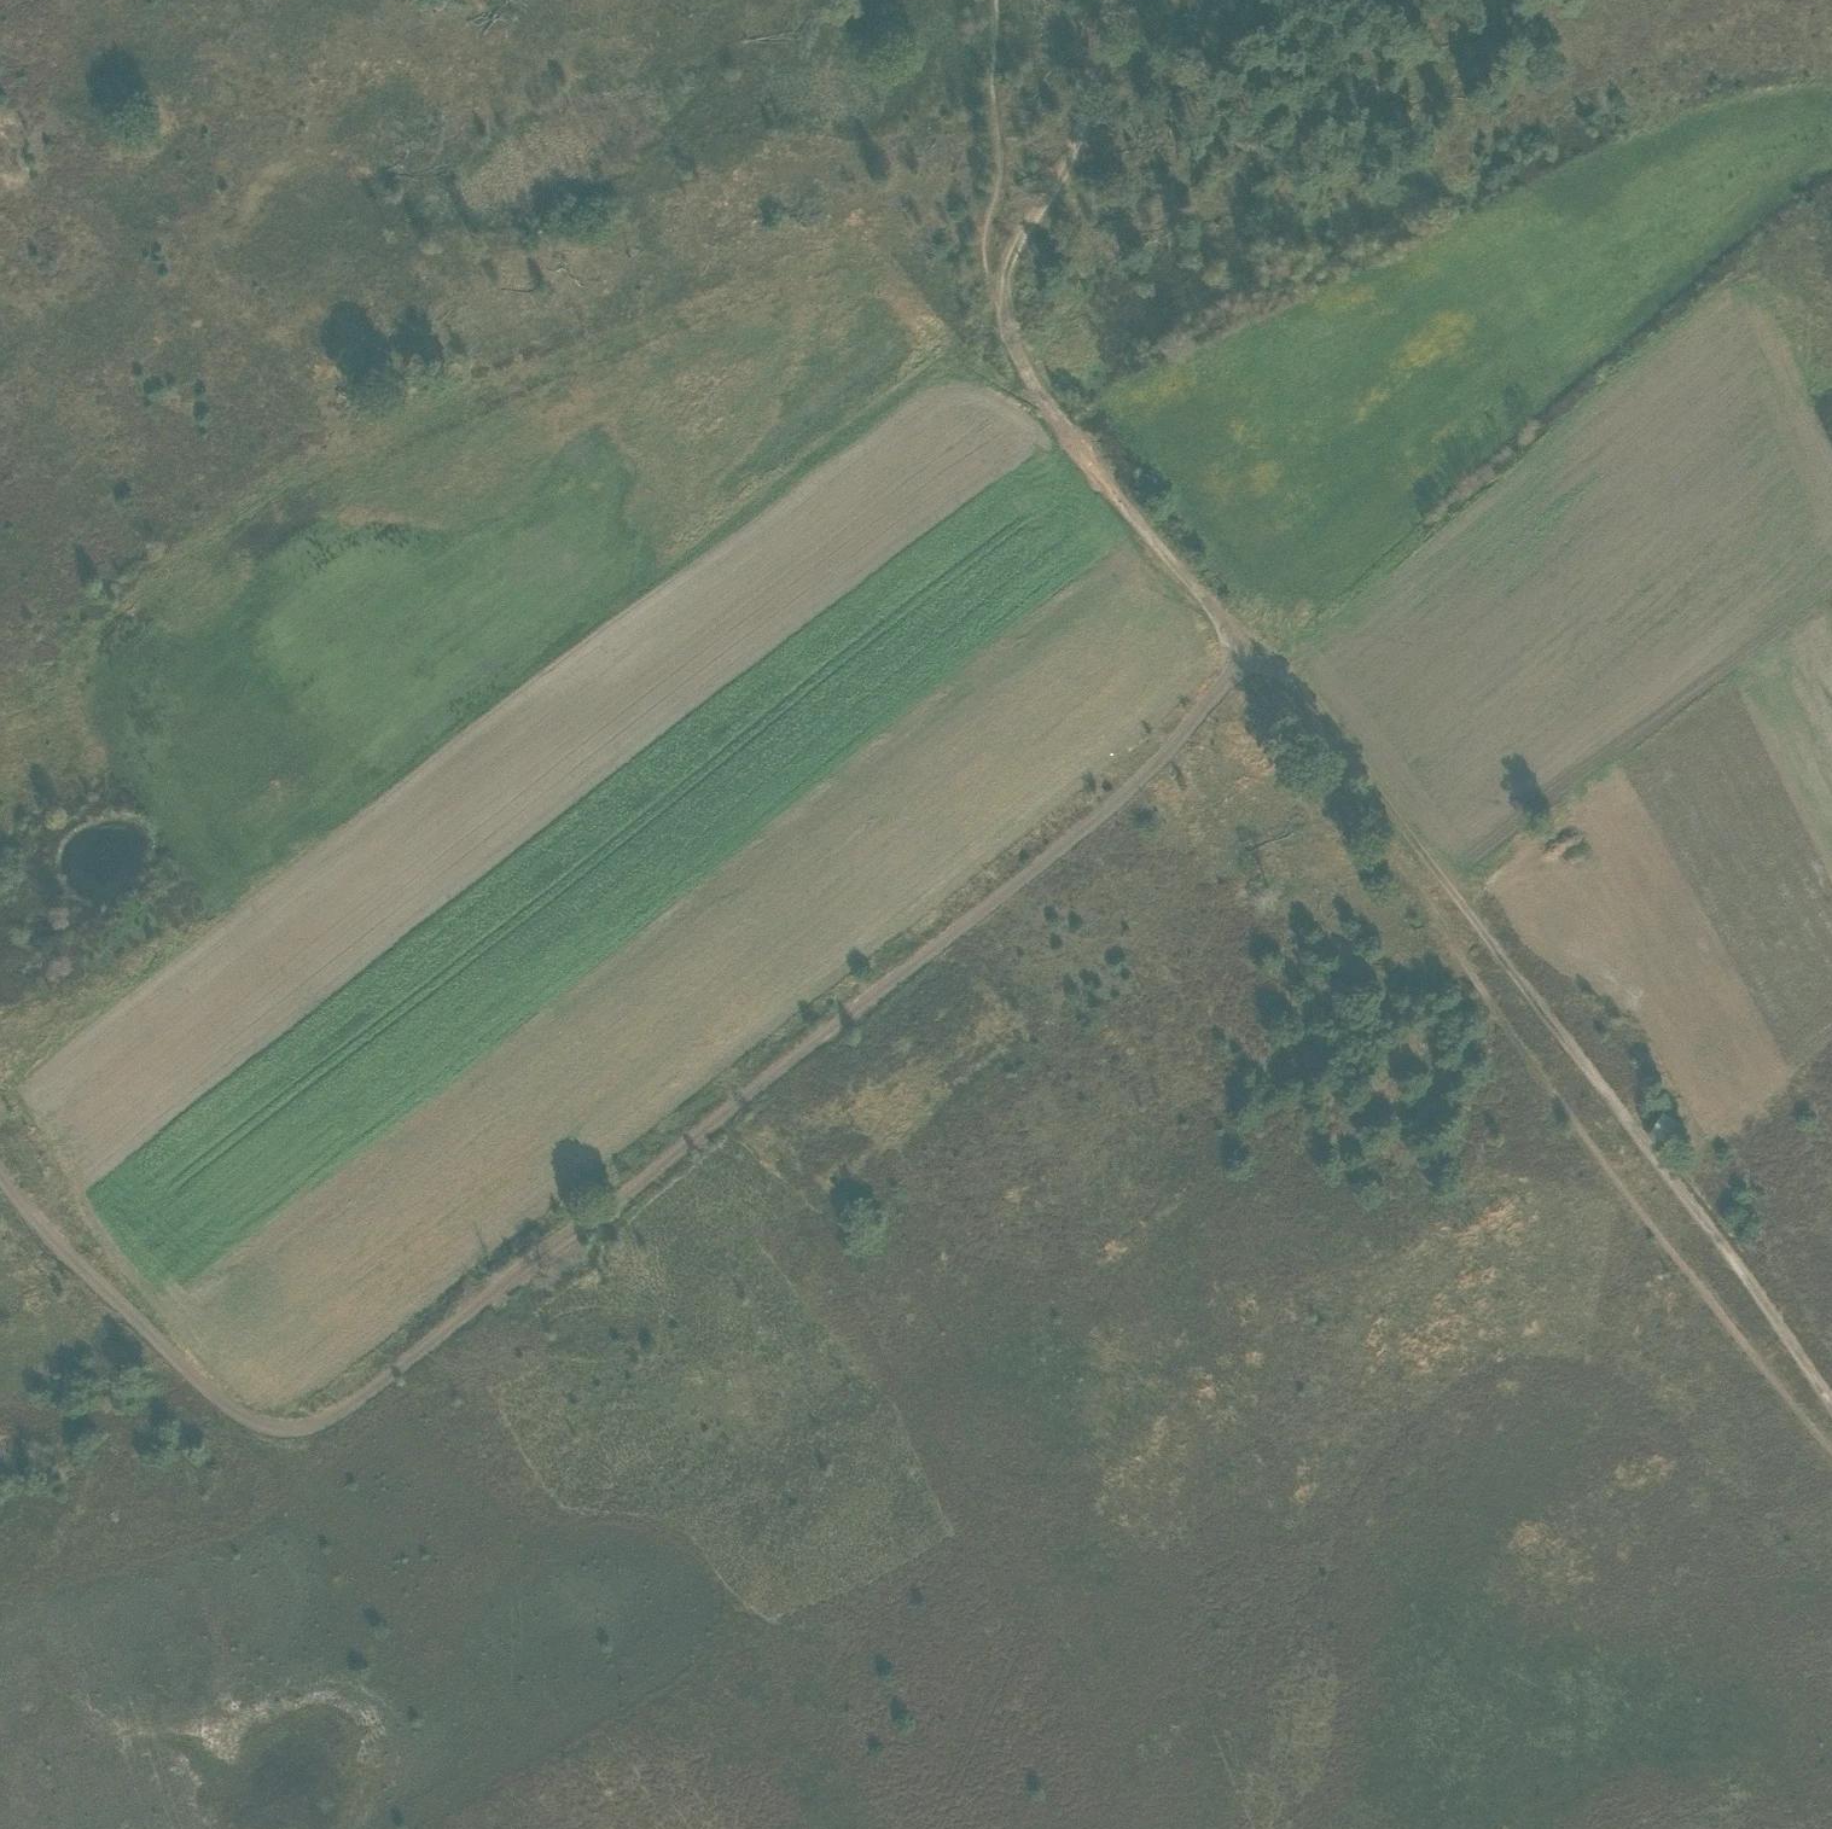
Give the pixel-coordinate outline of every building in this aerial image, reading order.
[(1682,1121),(1665,1111),(1652,1132),(1669,1143),(1682,1121)]
